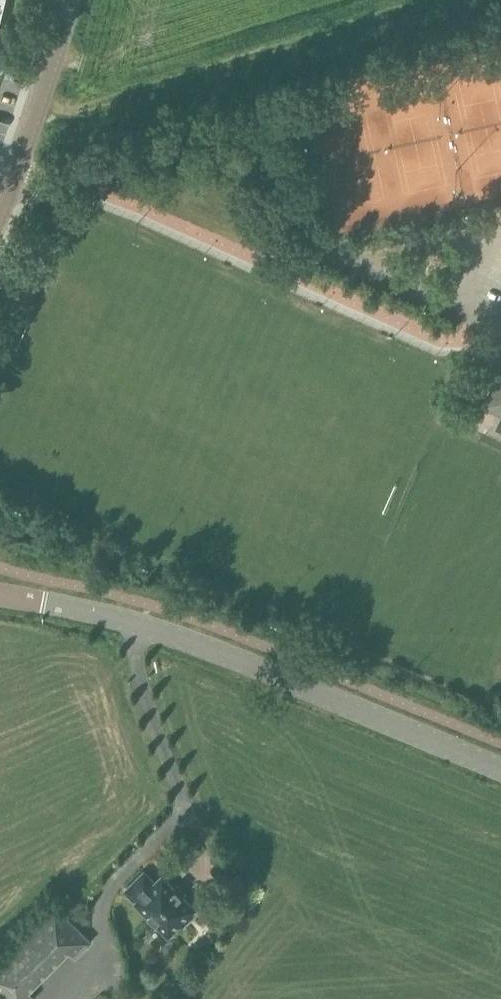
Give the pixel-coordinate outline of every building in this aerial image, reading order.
[(20,247),(17,256),(26,260),(30,251),(20,247)] [(487,405),(500,411),(500,375),(487,405)] [(196,908),(162,875),(155,882),(145,871),(126,890),(137,901),(136,901),(169,935),(181,923),(184,926),(196,913),(193,911),(196,908)] [(54,904),(0,959),(0,992),(7,998),(35,998),(37,997),(30,990),(69,950),(76,957),(92,941),(54,904)]
